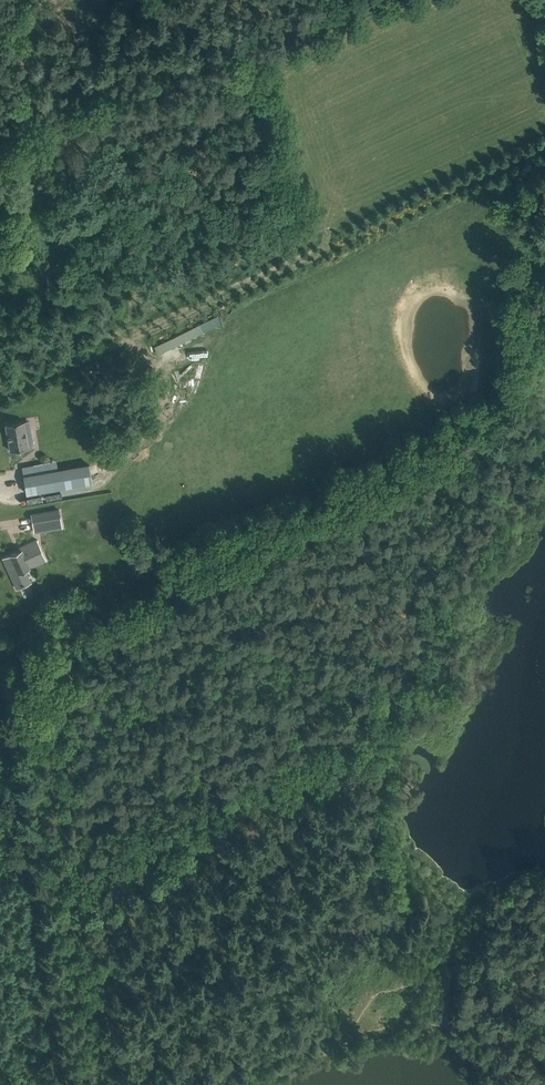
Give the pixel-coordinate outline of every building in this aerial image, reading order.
[(164,350),(224,324),(221,315),(160,341),(164,350)] [(26,432),(24,421),(6,424),(10,451),(34,447),(33,440),(31,431),(26,432)] [(92,482),(89,465),(24,476),(27,493),(92,482)] [(49,530),(47,523),(60,521),(59,510),(31,515),(34,532),(49,530)] [(43,554),(36,540),(19,548),(20,551),(3,558),(17,589),(31,583),(22,564),(43,554)]
